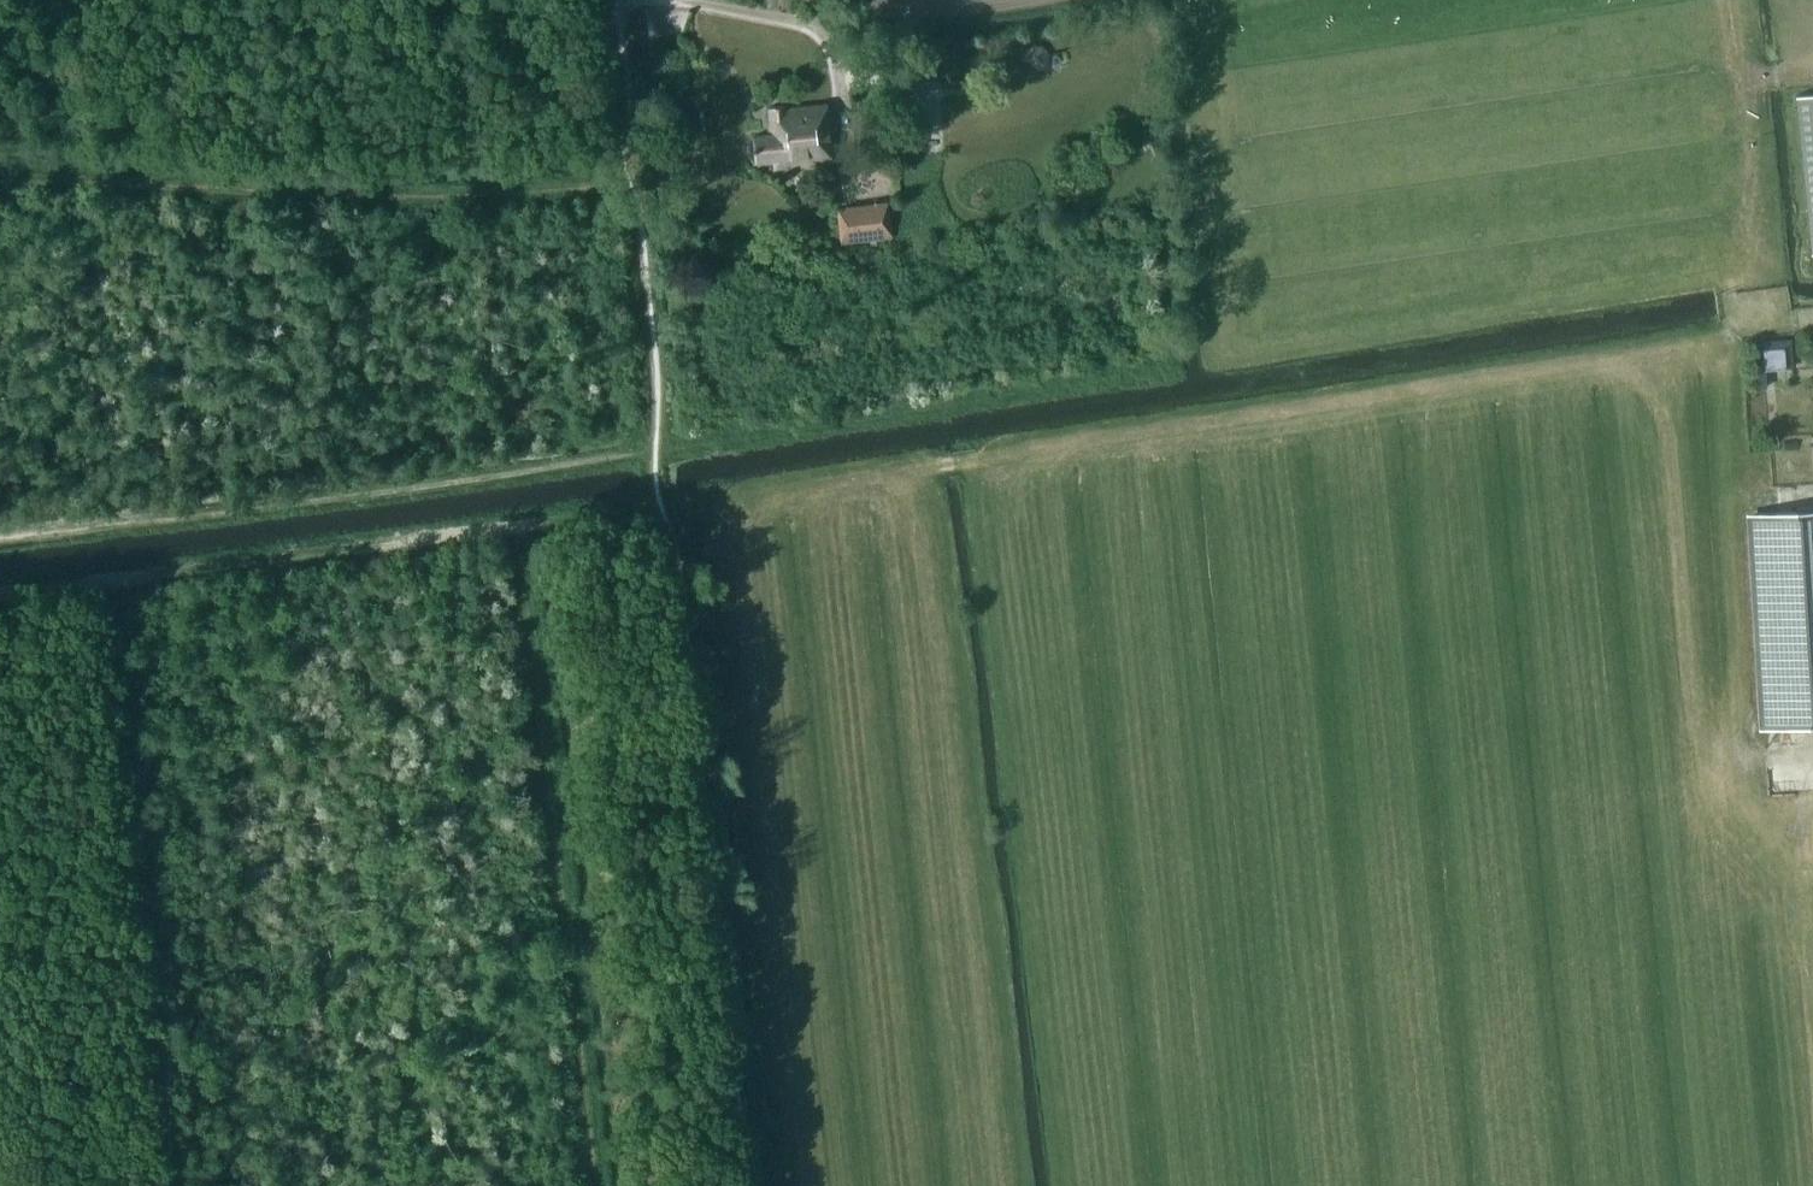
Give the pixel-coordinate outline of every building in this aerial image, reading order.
[(1024,49),(1022,61),(1027,61),(1037,67),(1039,72),(1048,65),(1050,54),(1044,46),(1033,44),(1024,49)] [(1812,259),(1812,100),(1796,101),(1812,259)] [(831,161),(826,105),(783,109),(783,106),(768,108),(770,135),(750,136),(752,161),(772,159),(772,167),(784,166),(784,162),(799,161),(799,164),(831,161)] [(841,244),(868,241),(868,246),(885,244),(884,238),(892,237),(888,202),(837,208),(841,244)] [(1791,339),(1767,340),(1768,365),(1792,364),(1791,339)] [(1754,516),(1765,730),(1812,727),(1812,513),(1754,516)]
